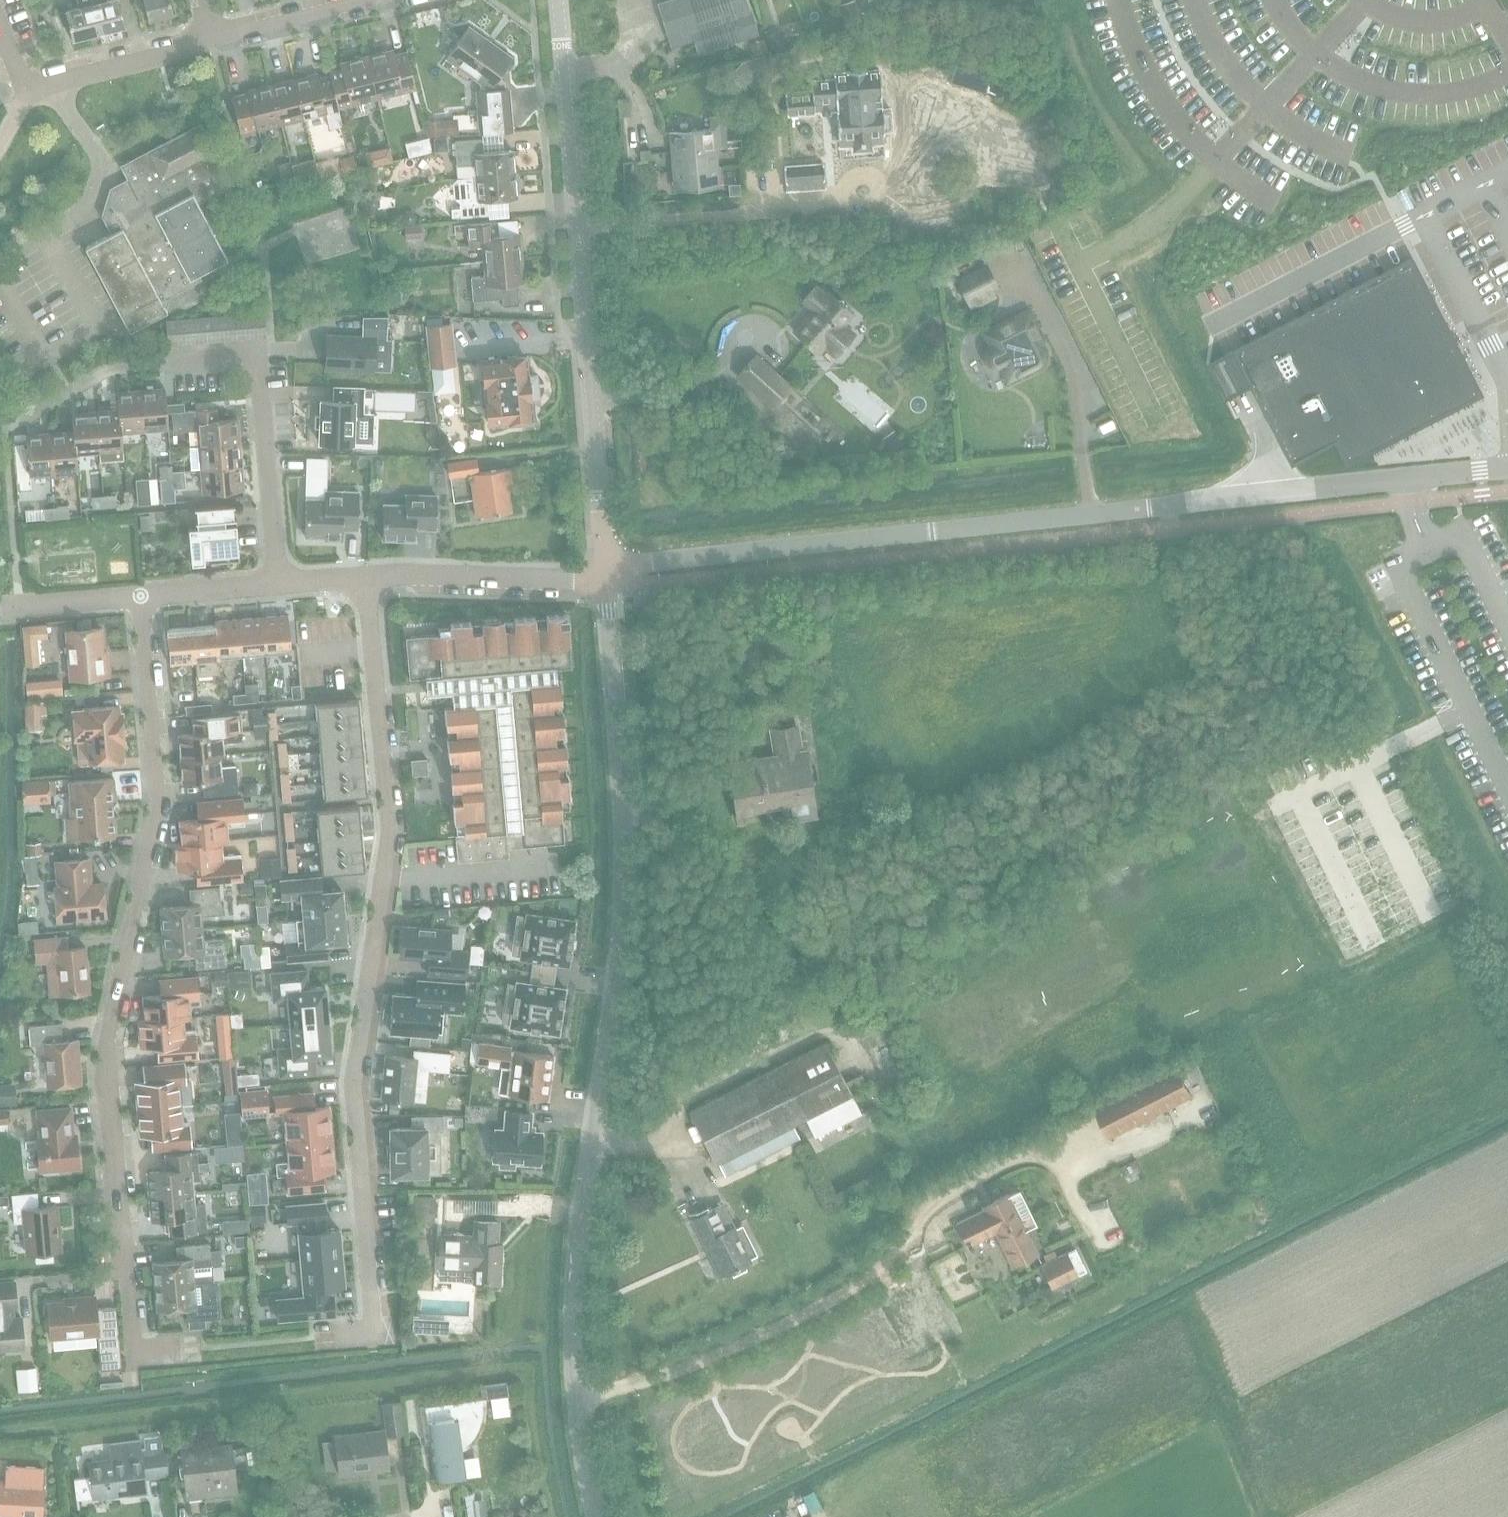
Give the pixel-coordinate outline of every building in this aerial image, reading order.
[(79,6),(66,9),(73,37),(98,31),(90,0),(77,0),(79,6)] [(98,31),(124,25),(118,0),(90,0),(98,31)] [(174,12),(170,0),(143,0),(148,19),(174,12)] [(757,32),(749,8),(748,8),(745,0),(664,0),(658,2),(668,35),(691,27),(698,50),(757,32)] [(477,90),(480,132),(511,130),(507,87),(505,88),(504,80),(497,75),(510,56),(468,26),(447,55),(480,80),(479,82),(479,90),(477,90)] [(366,55),(376,96),(401,89),(415,86),(408,59),(395,62),(391,49),(366,55)] [(351,102),(376,96),(366,55),(341,62),(344,75),(331,78),(337,105),(351,102)] [(811,89),(784,91),(786,113),(814,111),(814,109),(836,108),(838,135),(852,134),(853,141),(869,140),(868,132),(883,131),(883,129),(891,129),(889,106),(881,106),(881,104),(879,104),(878,95),(880,95),(878,68),(866,69),(866,68),(845,70),(833,71),(833,77),(810,79),(811,89)] [(329,73),(318,76),(317,72),(294,78),(303,117),(325,111),(329,127),(342,124),(337,105),(331,78),(329,73)] [(281,123),(303,117),(294,78),(271,83),(281,123)] [(257,128),(281,123),(271,83),(248,89),(248,92),(232,96),(240,130),(257,126),(257,128)] [(670,151),(716,147),(741,145),(741,137),(726,139),(724,114),(708,115),(709,128),(669,131),(670,151)] [(457,133),(456,115),(427,117),(427,135),(457,133)] [(102,215),(109,228),(112,232),(85,247),(130,330),(168,310),(161,298),(200,278),(201,279),(202,279),(199,273),(228,257),(197,200),(231,182),(199,123),(121,165),(131,183),(124,187),(124,186),(121,188),(108,195),(102,215)] [(475,172),(514,169),(512,149),(483,151),(482,137),(454,139),(456,164),(474,163),(475,172)] [(716,147),(670,151),(672,169),(717,165),(716,147)] [(313,158),(317,171),(319,178),(342,172),(338,157),(337,152),(313,158)] [(338,157),(342,172),(357,169),(353,153),(338,157)] [(313,158),(291,164),(295,177),(317,171),(313,158)] [(800,186),(798,164),(783,165),(785,188),(800,186)] [(717,165),(672,169),(674,188),(719,185),(717,165)] [(452,215),(460,215),(460,216),(488,213),(487,198),(516,196),(514,169),(475,172),(475,175),(457,177),(454,181),(455,197),(459,200),(460,206),(451,207),(452,215)] [(482,245),(483,260),(521,257),(519,232),(497,234),(496,220),(466,223),(468,246),(482,245)] [(404,224),(405,237),(422,236),(421,223),(404,224)] [(521,257),(483,260),(484,274),(471,275),(473,299),(501,297),(502,305),(518,303),(516,281),(523,281),(521,257)] [(1236,349),(1211,362),(1226,393),(1251,380),(1293,461),(1337,439),(1348,461),(1460,403),(1459,401),(1480,391),(1463,358),(1423,283),(1425,282),(1413,258),(1236,349)] [(994,294),(990,288),(996,285),(985,264),(956,278),(970,306),(994,294)] [(814,309),(795,331),(817,351),(819,352),(828,341),(840,351),(851,338),(840,328),(853,313),(852,311),(828,291),(825,294),(815,285),(802,299),(814,309)] [(251,312),(253,337),(266,336),(264,311),(251,312)] [(994,365),(999,364),(1006,378),(1019,372),(1020,373),(1036,365),(1041,361),(1043,355),(1042,350),(1037,340),(1042,338),(1034,323),(1031,325),(1024,311),(983,331),(990,346),(986,349),(985,354),(986,360),(989,364),(994,365)] [(253,337),(251,312),(239,313),(241,338),(253,337)] [(241,338),(239,313),(227,314),(229,339),(241,338)] [(229,339),(227,314),(215,315),(217,340),(229,339)] [(217,340),(215,315),(202,316),(204,341),(217,340)] [(204,341),(202,316),(190,317),(192,342),(204,341)] [(192,342),(190,317),(178,318),(180,343),(192,342)] [(180,343),(178,318),(165,319),(167,344),(180,343)] [(362,336),(327,334),(325,367),(373,370),(374,336),(386,337),(387,324),(362,323),(362,336)] [(450,323),(426,325),(430,365),(454,362),(450,323)] [(760,396),(780,374),(756,352),(736,375),(760,396)] [(524,355),(482,360),(483,377),(479,378),(481,391),(482,405),(486,405),(488,423),(531,418),(524,355)] [(313,440),(345,443),(347,414),(355,415),(357,387),(328,385),(327,401),(314,400),(310,440),(313,440)] [(141,389),(144,429),(168,427),(166,411),(166,404),(165,387),(141,389)] [(144,429),(141,389),(117,391),(118,408),(119,408),(121,431),(144,429)] [(183,402),(166,404),(166,411),(171,410),(173,430),(197,428),(199,444),(239,441),(237,417),(216,419),(215,407),(183,409),(183,402)] [(119,408),(118,408),(95,410),(99,451),(99,459),(123,457),(123,449),(121,431),(119,408)] [(99,451),(95,410),(71,412),(73,430),(75,452),(76,452),(99,451)] [(73,430),(50,432),(53,472),(77,470),(76,452),(75,452),(73,430)] [(53,472),(50,432),(26,434),(27,443),(29,474),(53,472)] [(199,444),(200,467),(241,464),(239,441),(199,444)] [(29,474),(27,443),(19,444),(22,490),(31,489),(29,474)] [(548,524),(545,483),(529,484),(526,454),(470,459),(471,476),(511,473),(515,527),(548,524)] [(160,477),(172,476),(170,464),(159,465),(160,477)] [(241,464),(200,467),(202,491),(243,488),(241,464)] [(172,476),(160,477),(162,489),(173,488),(172,476)] [(138,491),(149,490),(148,478),(137,478),(138,491)] [(150,502),(149,490),(138,491),(139,503),(150,502)] [(305,497),(304,534),(342,536),(342,528),(357,528),(358,491),(324,490),(324,498),(305,497)] [(115,493),(103,494),(104,505),(116,504),(115,493)] [(104,505),(103,494),(91,495),(92,506),(104,505)] [(405,526),(435,527),(436,495),(405,494),(405,504),(383,503),(382,537),(405,538),(405,526)] [(234,503),(194,506),(195,526),(188,526),(191,563),(239,559),(236,522),(224,523),(224,518),(235,518),(234,503)] [(68,504),(56,505),(57,517),(69,515),(68,504)] [(57,517),(56,505),(44,507),(45,518),(57,517)] [(141,529),(151,528),(149,514),(140,515),(141,529)] [(291,658),(287,613),(262,615),(265,650),(279,649),(280,659),(291,658)] [(449,768),(451,789),(460,788),(461,799),(452,800),(454,821),(454,820),(463,820),(464,832),(455,833),(457,860),(508,855),(507,846),(564,841),(560,796),(569,795),(569,796),(569,795),(567,775),(558,776),(557,764),(566,763),(566,764),(565,743),(564,743),(555,744),(554,732),(563,732),(564,732),(562,711),(561,711),(553,712),(552,701),(560,700),(561,700),(559,679),(556,680),(555,665),(570,664),(566,613),(545,614),(545,615),(546,615),(546,624),(535,625),(534,616),(534,615),(513,617),(514,617),(514,626),(503,627),(502,618),(482,620),(483,629),(471,630),(470,621),(450,623),(451,632),(405,636),(409,677),(424,676),(426,692),(451,690),(452,704),(444,705),(444,704),(445,725),(446,725),(455,724),(456,736),(447,736),(446,736),(448,757),(449,757),(457,756),(458,768),(450,768),(449,768)] [(262,615),(238,617),(241,652),(265,650),(262,615)] [(241,652),(238,617),(215,620),(218,658),(218,654),(241,652)] [(215,624),(191,626),(194,660),(218,658),(215,620),(214,620),(215,624)] [(25,664),(38,663),(35,636),(47,635),(46,623),(22,625),(25,664)] [(194,660),(191,626),(166,628),(169,662),(194,660)] [(69,677),(108,674),(106,650),(102,650),(100,627),(65,630),(69,677)] [(60,677),(25,680),(27,697),(62,694),(60,677)] [(290,684),(292,697),(301,696),(299,683),(290,684)] [(258,690),(245,691),(246,701),(258,699),(258,690)] [(233,702),(246,701),(245,691),(232,692),(233,702)] [(314,703),(316,718),(358,714),(357,699),(314,703)] [(40,712),(45,713),(45,700),(24,700),(24,728),(40,728),(40,712)] [(210,701),(197,703),(198,712),(211,711),(210,701)] [(185,713),(198,712),(197,703),(185,704),(185,713)] [(118,712),(117,704),(84,707),(85,709),(73,710),(75,737),(87,736),(89,760),(89,761),(122,758),(120,741),(123,740),(121,712),(118,712)] [(180,757),(223,753),(222,741),(241,739),(239,712),(202,716),(204,731),(178,733),(180,757)] [(316,718),(317,734),(360,730),(358,714),(316,718)] [(796,780),(802,779),(798,754),(794,755),(790,726),(766,730),(770,759),(724,767),(730,805),(776,798),(780,819),(802,815),(796,780)] [(317,734),(318,749),(361,746),(360,730),(317,734)] [(318,749),(320,765),(362,761),(361,746),(318,749)] [(286,764),(285,752),(278,753),(279,764),(286,764)] [(223,753),(180,757),(182,780),(208,778),(209,793),(238,791),(235,764),(220,765),(219,754),(223,754),(223,753)] [(426,756),(410,758),(412,774),(428,772),(426,756)] [(320,765),(321,780),(364,777),(362,761),(320,765)] [(66,837),(77,836),(114,834),(111,798),(115,798),(113,776),(68,779),(71,817),(65,817),(66,837)] [(365,792),(364,777),(321,780),(322,796),(365,792)] [(48,779),(27,780),(28,800),(39,799),(38,794),(49,793),(48,779)] [(174,842),(227,838),(226,825),(244,823),(242,797),(202,801),(203,817),(179,819),(181,841),(174,842)] [(315,809),(317,824),(359,820),(358,805),(315,809)] [(317,824),(318,840),(361,836),(359,820),(317,824)] [(318,840),(319,855),(362,851),(361,836),(318,840)] [(227,838),(174,842),(176,867),(201,865),(202,880),(242,877),(240,851),(222,853),(220,839),(227,839),(227,838)] [(363,867),(362,851),(319,855),(321,871),(363,867)] [(38,882),(35,853),(24,854),(27,883),(38,882)] [(54,886),(57,918),(104,914),(102,882),(90,883),(88,857),(56,860),(58,885),(54,886)] [(295,918),(343,914),(343,910),(345,910),(344,898),(342,898),(341,888),(320,890),(319,876),(280,879),(281,897),(301,895),(303,916),(295,917),(295,918)] [(162,930),(201,926),(200,914),(221,912),(219,885),(189,887),(190,904),(160,906),(162,930)] [(571,947),(571,945),(570,944),(571,938),(572,938),(572,935),(571,935),(573,921),(574,921),(574,919),(572,919),(528,912),(526,912),(525,914),(526,914),(523,936),(514,935),(511,952),(520,953),(520,955),(519,955),(519,957),(521,957),(565,963),(567,964),(568,961),(567,961),(569,947),(571,947)] [(343,917),(343,914),(295,918),(297,940),(285,941),(287,959),(326,956),(325,941),(345,940),(344,930),(347,929),(346,917),(343,917)] [(449,928),(402,925),(400,954),(429,956),(427,973),(464,975),(466,950),(448,949),(449,928)] [(201,926),(162,930),(164,953),(194,950),(196,967),(226,964),(223,936),(202,938),(201,926)] [(85,945),(66,947),(65,935),(34,938),(36,961),(46,960),(49,993),(89,989),(87,963),(86,963),(85,945)] [(284,999),(286,1022),(324,1019),(321,985),(305,987),(303,969),(268,972),(270,1000),(284,999)] [(138,1019),(138,1020),(189,1015),(188,1004),(200,1003),(198,975),(159,978),(160,994),(143,995),(145,1019),(138,1019)] [(416,995),(392,993),(389,1030),(436,1034),(438,1009),(462,1011),(464,983),(417,979),(416,995)] [(512,1006),(503,1005),(501,1020),(510,1021),(510,1023),(509,1025),(512,1025),(512,1024),(514,1025),(513,1029),(539,1032),(540,1029),(556,1031),(558,1031),(558,1029),(560,1015),(561,1015),(561,1012),(560,1012),(561,1006),(562,1006),(563,1003),(561,1003),(563,989),(564,989),(564,987),(562,986),(562,987),(518,980),(516,980),(515,982),(516,982),(512,1006)] [(189,1015),(138,1020),(140,1045),(157,1043),(158,1058),(197,1055),(195,1027),(183,1028),(182,1017),(189,1016),(189,1015)] [(327,1053),(324,1019),(286,1022),(288,1046),(274,1048),(277,1075),(312,1072),(311,1054),(327,1053)] [(43,1042),(47,1084),(80,1081),(76,1038),(62,1039),(60,1021),(28,1024),(30,1043),(43,1042)] [(814,1134),(859,1112),(851,1094),(868,1085),(861,1072),(844,1080),(823,1039),(778,1062),(806,1117),(814,1134)] [(479,1041),(470,1040),(468,1059),(476,1060),(476,1061),(507,1065),(508,1055),(512,1056),(507,1093),(547,1098),(553,1054),(509,1049),(510,1045),(479,1041)] [(232,1043),(219,1044),(220,1057),(233,1056),(232,1043)] [(385,1053),(381,1097),(413,1100),(414,1085),(426,1086),(427,1068),(448,1070),(450,1052),(413,1048),(412,1056),(385,1053)] [(139,1108),(179,1104),(177,1082),(184,1081),(183,1061),(143,1065),(145,1081),(136,1081),(139,1108)] [(806,1117),(778,1062),(734,1085),(689,1107),(716,1161),(735,1152),(742,1165),(799,1137),(792,1123),(806,1117)] [(1096,1110),(1111,1139),(1146,1122),(1147,1123),(1158,1117),(1158,1116),(1193,1098),(1178,1068),(1096,1110)] [(237,1092),(236,1080),(227,1081),(228,1092),(237,1092)] [(265,1088),(239,1091),(242,1115),(268,1112),(265,1088)] [(286,1141),(330,1137),(327,1105),(307,1107),(306,1093),(274,1096),(276,1111),(283,1111),(286,1141)] [(179,1104),(139,1108),(141,1133),(151,1132),(152,1147),(190,1144),(188,1121),(180,1121),(179,1104)] [(72,1133),(70,1106),(37,1109),(39,1136),(36,1136),(39,1169),(42,1169),(42,1172),(58,1171),(58,1167),(78,1165),(75,1133),(72,1133)] [(514,1160),(538,1162),(541,1132),(527,1131),(527,1125),(529,1125),(530,1112),(506,1110),(504,1129),(495,1129),(493,1159),(499,1159),(499,1166),(514,1167),(514,1160)] [(414,1126),(391,1127),(391,1173),(425,1173),(425,1157),(435,1157),(435,1130),(442,1130),(442,1114),(414,1114),(414,1126)] [(242,1137),(241,1123),(226,1124),(227,1138),(242,1137)] [(330,1137),(286,1141),(288,1161),(276,1162),(277,1174),(286,1173),(288,1191),(315,1189),(313,1171),(333,1169),(330,1137)] [(148,1194),(192,1190),(191,1179),(199,1178),(198,1168),(208,1167),(208,1161),(198,1161),(197,1150),(165,1153),(166,1169),(146,1170),(148,1194)] [(23,1221),(26,1251),(35,1251),(36,1260),(52,1259),(51,1249),(60,1248),(56,1205),(38,1206),(37,1190),(11,1193),(13,1221),(23,1221)] [(192,1190),(148,1194),(150,1218),(168,1217),(169,1232),(207,1229),(204,1202),(193,1203),(192,1190)] [(1011,1267),(1036,1255),(1007,1195),(981,1208),(983,1211),(956,1224),(967,1247),(994,1233),(1011,1267)] [(433,1218),(434,1197),(414,1196),(413,1217),(433,1218)] [(300,1258),(340,1255),(338,1227),(324,1228),(323,1218),(325,1218),(324,1201),(285,1205),(287,1221),(297,1220),(300,1258)] [(721,1273),(749,1259),(722,1204),(694,1218),(721,1273)] [(454,1278),(499,1281),(500,1251),(496,1250),(498,1220),(475,1219),(475,1234),(441,1233),(439,1266),(455,1267),(454,1278)] [(154,1284),(193,1281),(192,1268),(211,1267),(209,1242),(180,1244),(182,1258),(152,1261),(154,1284)] [(1066,1253),(1041,1266),(1052,1288),(1078,1276),(1066,1253)] [(340,1255),(300,1258),(304,1296),(276,1298),(278,1318),(333,1313),(332,1293),(330,1294),(329,1284),(343,1283),(340,1255)] [(23,1346),(21,1316),(13,1316),(12,1304),(16,1304),(14,1280),(0,1281),(0,1348),(23,1346)] [(193,1281),(154,1284),(156,1308),(186,1305),(187,1319),(220,1316),(218,1291),(194,1293),(193,1281)] [(100,1368),(121,1366),(118,1335),(117,1335),(117,1331),(118,1331),(116,1305),(96,1306),(95,1295),(74,1297),(74,1299),(47,1302),(50,1336),(97,1332),(100,1368)] [(236,1305),(238,1329),(254,1328),(252,1304),(236,1305)] [(419,1405),(423,1436),(429,1435),(434,1478),(456,1475),(454,1467),(460,1466),(457,1445),(460,1444),(467,1440),(472,1434),(477,1424),(480,1413),(481,1409),(481,1401),(480,1398),(480,1396),(419,1405)] [(383,1403),(387,1433),(403,1430),(399,1401),(383,1403)] [(341,1472),(387,1466),(382,1429),(365,1431),(366,1435),(337,1439),(341,1472)] [(164,1447),(140,1451),(139,1438),(110,1442),(112,1457),(89,1460),(91,1475),(74,1478),(77,1497),(145,1488),(143,1477),(167,1474),(164,1447)] [(230,1447),(230,1444),(182,1450),(187,1498),(202,1496),(200,1483),(234,1479),(232,1468),(256,1465),(253,1444),(230,1447)] [(42,1482),(41,1482),(41,1466),(17,1464),(16,1481),(0,1480),(0,1514),(40,1516),(42,1482)]
